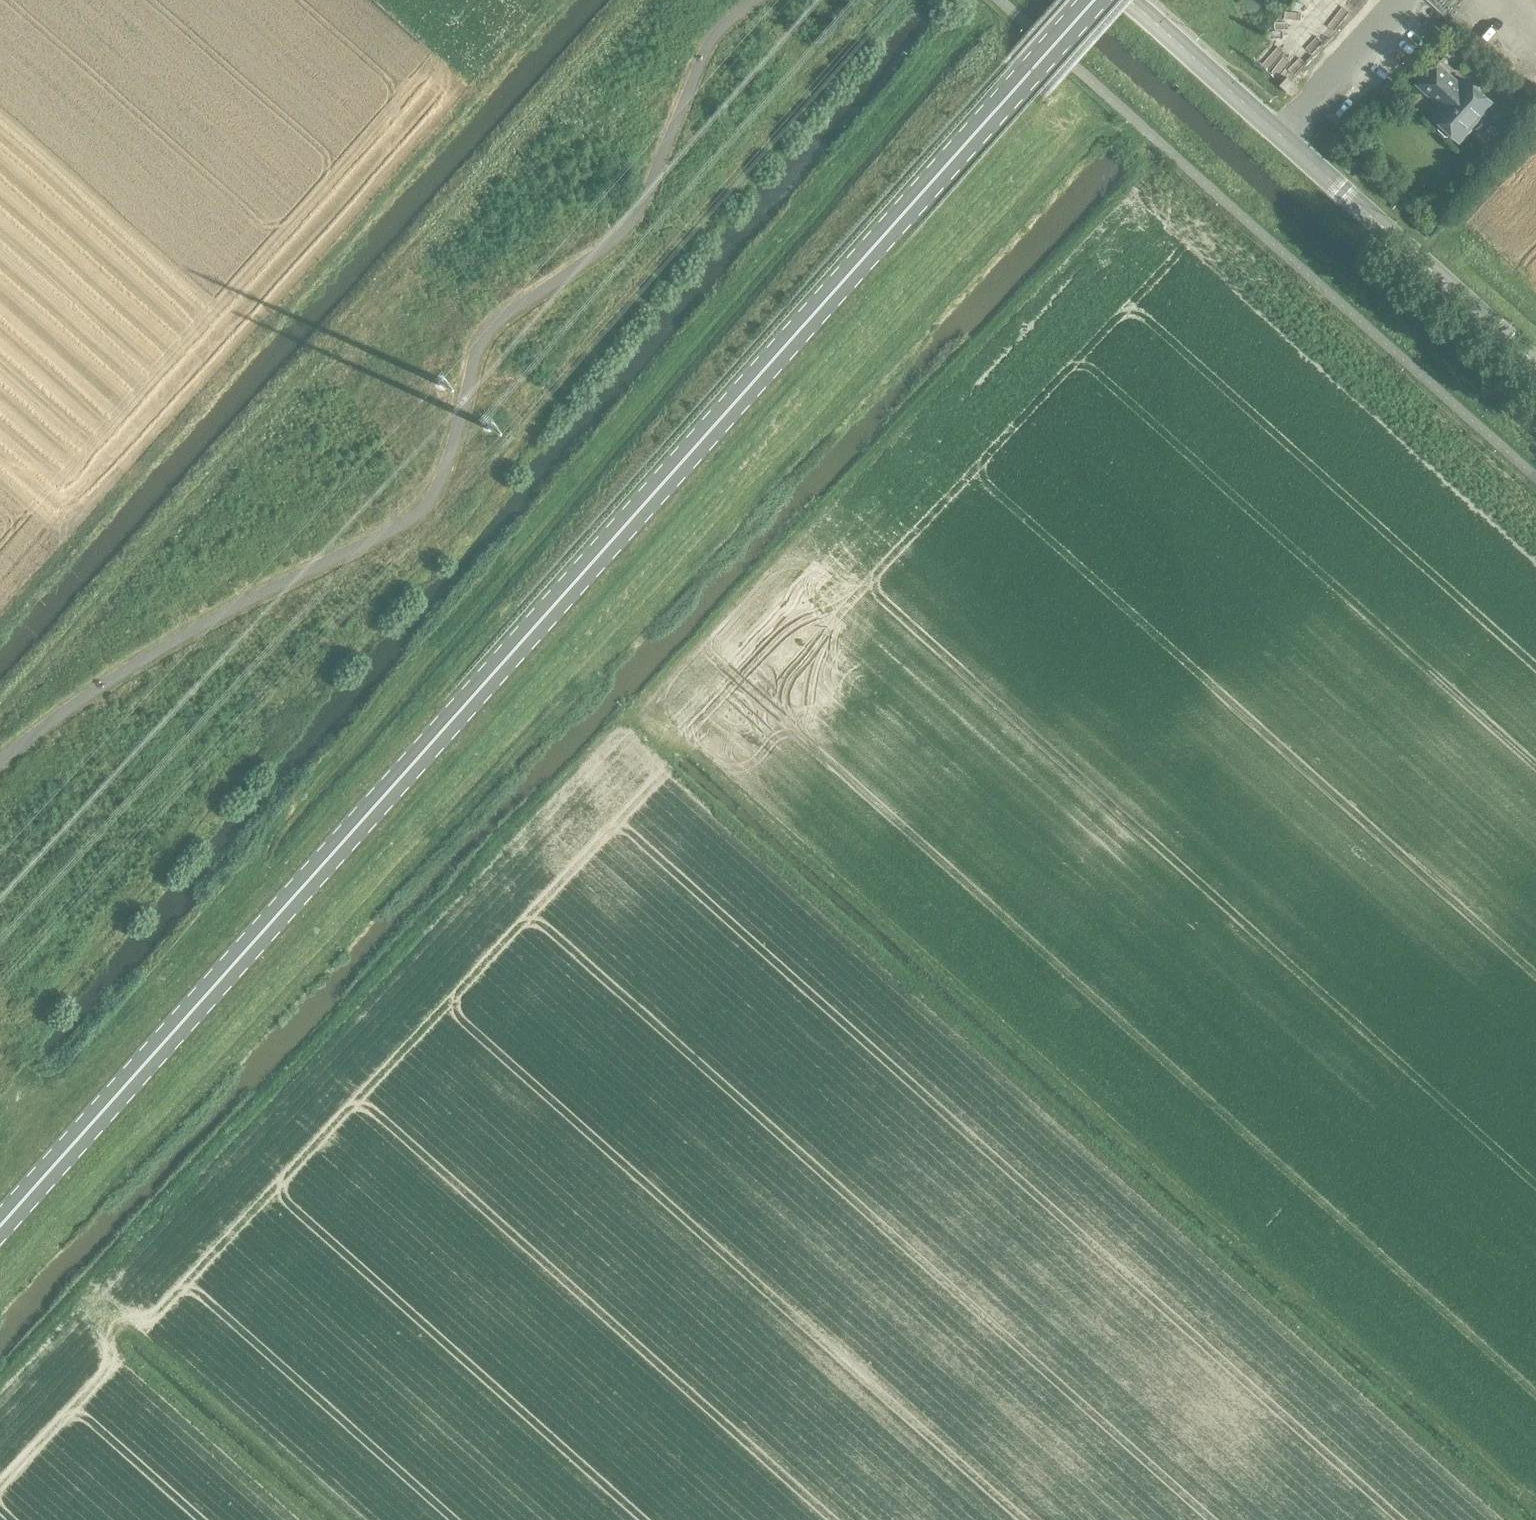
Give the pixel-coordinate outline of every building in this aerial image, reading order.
[(1453,135),(1459,141),(1470,128),(1477,128),(1482,122),(1482,115),(1493,103),(1466,79),(1461,85),(1437,63),(1418,84),(1437,101),(1439,99),(1444,103),(1432,116),(1438,122),(1439,129),(1446,135),(1453,135)] [(1297,85),(1287,76),(1280,85),(1289,93),(1297,85)]
